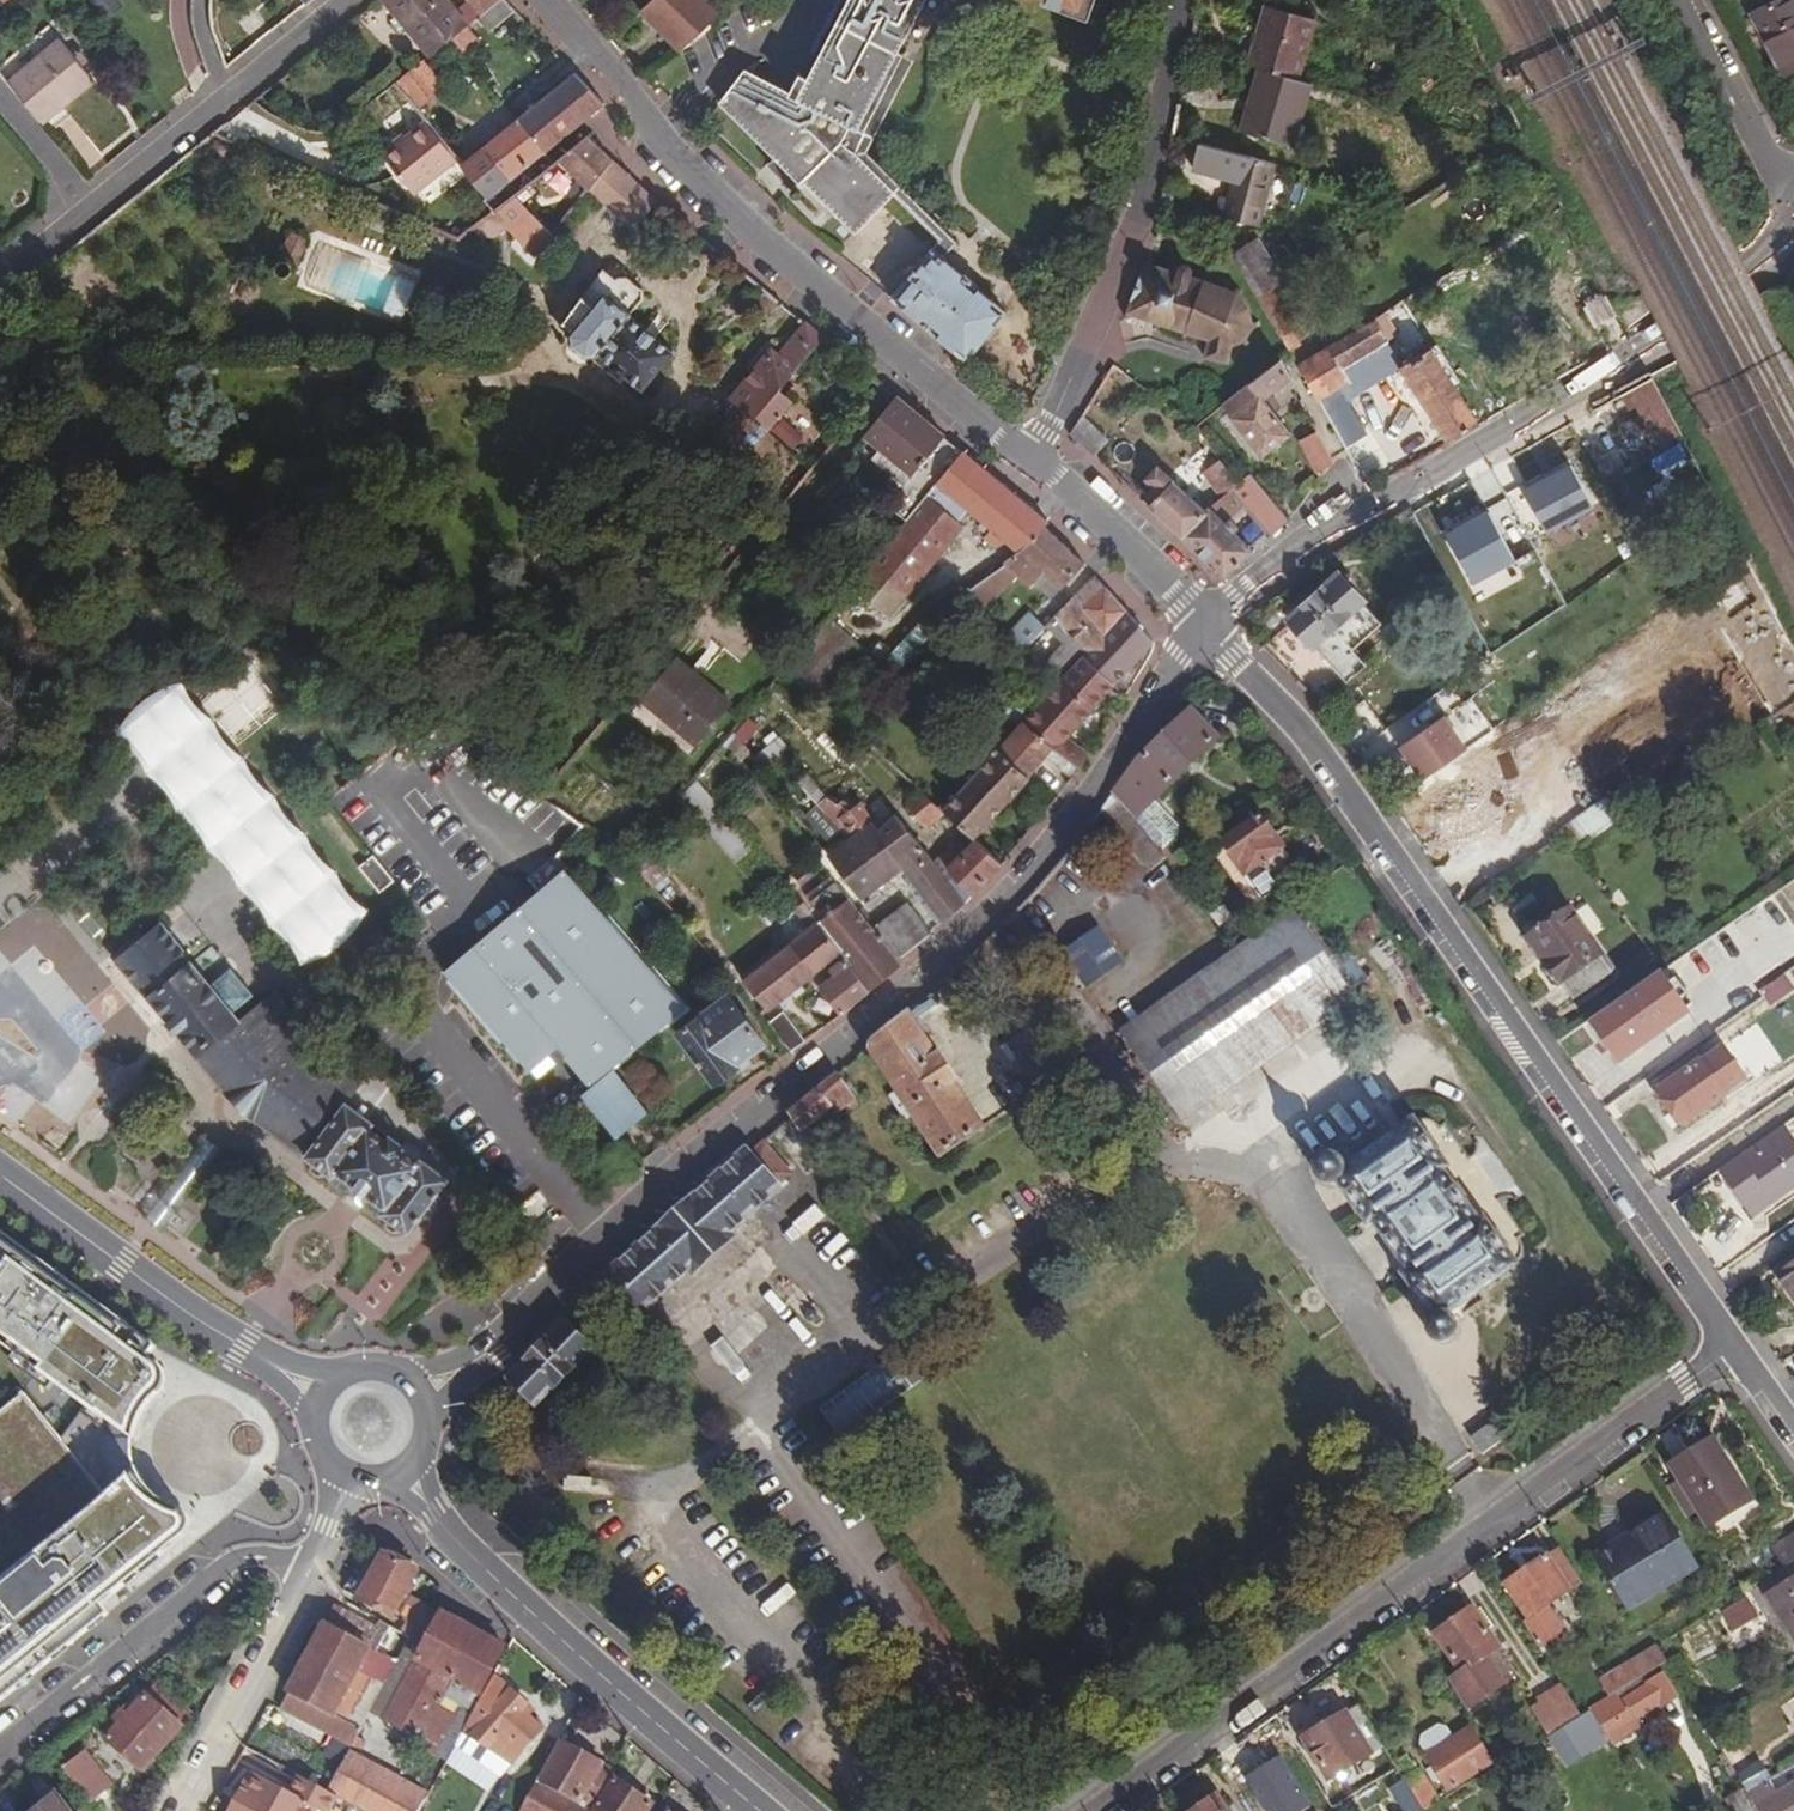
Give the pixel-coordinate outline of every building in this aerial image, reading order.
[(110,15),(125,4),(122,0),(99,0),(110,15)] [(451,42),(453,40),(470,26),(448,0),(385,0),(432,57),(451,42)] [(502,0),(468,0),(481,16),(502,0)] [(514,9),(506,0),(502,0),(481,16),(479,19),(488,30),(514,9)] [(681,52),(714,20),(705,9),(713,4),(709,0),(656,0),(651,4),(643,11),(681,52)] [(803,189),(806,188),(856,233),(893,196),(900,188),(855,144),(904,55),(896,51),(924,0),(851,0),(803,89),(794,85),(790,93),(745,69),(721,101),(803,189)] [(1038,3),(1036,8),(1084,26),(1094,0),(1031,0),(1038,3)] [(1754,13),(1785,75),(1793,70),(1793,0),(1779,0),(1754,13)] [(705,9),(714,20),(721,12),(713,4),(705,9)] [(1257,25),(1245,65),(1257,68),(1293,79),(1311,19),(1264,4),(1261,14),(1257,25)] [(1257,25),(1261,14),(1250,11),(1246,21),(1257,25)] [(470,26),(453,40),(467,55),(483,42),(470,26)] [(43,123),(94,81),(50,28),(0,70),(0,72),(43,123)] [(1293,79),(1257,68),(1238,130),(1283,144),(1290,121),(1295,122),(1307,83),(1293,79)] [(397,85),(418,111),(438,94),(417,69),(397,85)] [(518,121),(545,154),(605,105),(575,74),(518,121)] [(461,168),(488,201),(545,154),(518,121),(461,168)] [(1287,146),(1295,122),(1290,121),(1283,144),(1287,146)] [(415,196),(458,163),(427,123),(384,156),(415,196)] [(588,186),(613,160),(587,136),(556,162),(586,189),(588,186)] [(1273,167),(1201,144),(1193,170),(1233,182),(1222,216),(1255,226),(1273,167)] [(588,191),(590,193),(615,161),(613,160),(588,186),(586,189),(588,191)] [(632,230),(658,202),(615,161),(590,193),(632,230)] [(892,300),(967,361),(1007,312),(945,258),(957,243),(903,190),(900,188),(893,196),(941,242),(892,300)] [(529,216),(510,199),(495,211),(473,229),(478,234),(485,239),(495,239),(506,230),(510,234),(529,216)] [(510,234),(536,258),(551,237),(529,216),(510,234)] [(1178,239),(1158,231),(1156,238),(1176,246),(1178,239)] [(294,262),(304,243),(289,236),(280,255),(279,255),(276,260),(275,259),(271,268),(274,276),(282,281),(289,278),(294,270),(295,268),(293,267),(295,263),(294,262)] [(1274,287),(1283,282),(1260,244),(1233,260),(1257,297),(1274,287)] [(1155,258),(1150,255),(1139,283),(1144,286),(1140,297),(1135,294),(1126,317),(1130,321),(1133,316),(1157,325),(1156,330),(1160,331),(1162,327),(1185,336),(1184,340),(1188,341),(1189,337),(1207,345),(1201,362),(1224,367),(1228,352),(1240,347),(1242,352),(1247,349),(1244,344),(1249,331),(1255,334),(1256,328),(1250,325),(1246,307),(1237,297),(1240,291),(1235,289),(1233,295),(1209,285),(1211,280),(1206,277),(1204,283),(1190,277),(1193,268),(1184,265),(1183,268),(1179,266),(1176,272),(1154,263),(1155,258)] [(617,279),(607,271),(565,323),(573,331),(572,334),(573,346),(586,357),(601,355),(614,366),(611,370),(622,380),(626,375),(644,390),(675,354),(632,317),(645,300),(645,289),(629,276),(619,277),(617,279)] [(1298,326),(1274,287),(1257,297),(1291,354),(1300,348),(1290,331),(1298,326)] [(767,313),(777,300),(768,292),(757,306),(763,311),(767,313)] [(1598,328),(1618,316),(1608,297),(1587,310),(1598,328)] [(1401,366),(1373,319),(1300,366),(1340,438),(1363,425),(1348,398),(1401,366)] [(780,392),(824,338),(805,324),(780,355),(772,349),(731,401),(767,430),(791,401),(780,392)] [(1449,444),(1479,426),(1453,384),(1458,382),(1436,344),(1401,366),(1449,444)] [(1290,379),(1281,361),(1225,405),(1262,456),(1290,434),(1272,411),(1263,400),(1271,394),(1290,379)] [(1685,438),(1651,372),(1621,388),(1633,410),(1640,407),(1663,450),(1685,438)] [(1263,400),(1272,411),(1279,405),(1271,394),(1263,400)] [(907,523),(961,453),(944,440),(946,438),(896,398),(864,438),(880,451),(866,468),(899,495),(888,509),(907,523)] [(781,414),(765,433),(788,453),(804,434),(781,414)] [(1110,442),(1082,416),(1070,435),(1094,458),(1110,442)] [(1334,462),(1319,432),(1302,442),(1321,478),(1334,462)] [(1191,473),(1214,457),(1204,444),(1181,460),(1191,473)] [(1019,549),(1045,529),(1049,523),(962,452),(961,453),(907,523),(854,588),(891,617),(961,528),(957,524),(968,510),(993,529),(984,541),(997,550),(1005,539),(1019,549)] [(1238,484),(1219,458),(1203,469),(1224,497),(1238,484)] [(1538,531),(1590,508),(1569,460),(1516,483),(1538,531)] [(1160,490),(1147,506),(1163,522),(1183,537),(1207,514),(1157,469),(1148,479),(1160,490)] [(1238,484),(1224,497),(1207,514),(1183,537),(1230,578),(1255,553),(1234,533),(1238,529),(1230,521),(1243,508),(1270,538),(1289,519),(1251,473),(1238,484)] [(1471,483),(1444,496),(1454,519),(1481,507),(1471,483)] [(1486,575),(1495,591),(1527,573),(1487,503),(1437,531),(1468,585),(1486,575)] [(1064,590),(1086,568),(1045,529),(1019,549),(965,591),(985,613),(1021,576),(1032,587),(1034,584),(1046,573),(1064,590)] [(1052,602),(1064,590),(1046,573),(1034,584),(1052,602)] [(1294,617),(1346,681),(1368,664),(1356,649),(1385,624),(1345,574),(1294,617)] [(1113,687),(1154,643),(1096,577),(1057,617),(1080,640),(1073,649),(1065,657),(1059,651),(1042,668),(1059,684),(1081,659),(1113,687)] [(877,639),(887,650),(924,623),(941,609),(931,596),(877,639)] [(924,623),(935,634),(950,622),(941,609),(924,623)] [(1775,610),(1758,620),(1788,678),(1769,688),(1772,693),(1793,677),(1793,646),(1775,610)] [(1009,636),(1023,652),(1044,629),(1030,615),(1009,636)] [(1080,640),(1057,617),(1048,626),(1073,649),(1080,640)] [(866,652),(827,621),(793,662),(790,666),(829,700),(866,652)] [(1114,714),(1125,696),(1113,687),(1081,659),(1059,684),(1035,712),(1023,700),(1014,709),(1078,771),(1087,756),(1069,738),(1101,700),(1114,714)] [(248,660),(202,698),(240,744),(286,706),(248,660)] [(701,749),(735,708),(681,661),(646,704),(701,749)] [(1772,693),(1781,711),(1793,702),(1793,677),(1772,693)] [(113,720),(239,871),(287,831),(161,681),(113,720)] [(1070,782),(1078,771),(1014,709),(1009,714),(1025,729),(1001,754),(1027,779),(1046,760),(1070,782)] [(1191,712),(1132,768),(1113,795),(1133,820),(1153,801),(1218,739),(1191,712)] [(421,737),(441,721),(434,714),(414,730),(421,737)] [(1445,717),(1402,747),(1425,780),(1468,750),(1445,717)] [(754,757),(762,768),(789,747),(780,737),(754,757)] [(1543,829),(1491,753),(1449,783),(1503,859),(1543,829)] [(1027,779),(1001,754),(945,811),(975,840),(1030,781),(1027,779)] [(943,926),(966,903),(949,882),(915,838),(896,813),(879,826),(860,801),(850,807),(841,804),(838,805),(828,793),(823,788),(813,795),(849,841),(829,856),(861,899),(870,892),(878,902),(884,897),(877,887),(903,869),(912,881),(908,884),(941,924),(943,926)] [(928,824),(943,809),(921,789),(907,804),(928,824)] [(1151,872),(1166,859),(1160,852),(1133,820),(1113,795),(1101,811),(1151,872)] [(1153,801),(1133,820),(1160,852),(1176,838),(1176,829),(1153,801)] [(1612,804),(1566,835),(1577,851),(1624,819),(1612,804)] [(1300,874),(1260,817),(1224,844),(1263,899),(1300,874)] [(287,831),(239,871),(305,949),(352,909),(287,831)] [(726,834),(718,841),(735,862),(743,855),(726,834)] [(966,903),(1002,865),(975,840),(961,855),(954,847),(940,860),(956,876),(949,882),(966,903)] [(686,904),(638,845),(627,857),(674,914),(686,904)] [(373,856),(359,867),(380,894),(394,882),(373,856)] [(804,895),(809,903),(836,881),(831,875),(804,895)] [(818,923),(872,992),(902,967),(897,960),(931,933),(911,908),(890,923),(886,918),(873,929),(836,881),(809,903),(822,919),(818,923)] [(1793,1053),(1793,909),(1780,888),(1655,970),(1702,1041),(1751,1009),(1785,1059),(1793,1053)] [(784,920),(803,904),(800,899),(796,902),(778,895),(769,902),(784,920)] [(352,909),(305,949),(312,957),(359,917),(352,909)] [(1602,954),(1571,912),(1530,940),(1549,965),(1548,975),(1555,983),(1562,986),(1573,1000),(1610,974),(1600,960),(1602,954)] [(639,952),(607,915),(589,930),(619,967),(639,952)] [(1353,994),(1299,918),(1126,1040),(1181,1117),(1353,994)] [(819,989),(840,1016),(872,992),(818,923),(744,984),(767,1012),(836,957),(842,963),(830,973),(833,978),(819,989)] [(254,1118),(306,1156),(347,1104),(365,1080),(333,1056),(323,1072),(296,1051),(313,1040),(277,995),(241,1022),(236,1017),(257,1000),(236,971),(213,988),(165,927),(147,940),(141,934),(115,954),(179,1034),(227,1096),(232,1093),(238,1100),(234,1105),(244,1113),(249,1107),(255,1112),(254,1118)] [(1121,961),(1098,930),(1066,953),(1089,985),(1121,961)] [(1619,1067),(1685,1021),(1655,978),(1588,1024),(1619,1067)] [(762,1045),(727,1002),(679,1040),(717,1086),(740,1068),(737,1065),(762,1045)] [(937,1057),(908,1013),(871,1045),(872,1056),(896,1093),(891,1098),(905,1119),(911,1116),(939,1158),(983,1126),(953,1083),(956,1080),(939,1056),(937,1057)] [(781,1015),(767,1026),(790,1053),(805,1043),(781,1015)] [(1725,1046),(1702,1061),(1662,1089),(1685,1124),(1726,1096),(1724,1093),(1747,1078),(1725,1046)] [(646,1118),(609,1072),(582,1095),(617,1141),(646,1118)] [(789,1114),(791,1117),(800,1127),(795,1131),(822,1162),(835,1150),(813,1123),(834,1105),(839,1109),(845,1105),(852,1110),(861,1102),(837,1074),(789,1114)] [(347,1104),(306,1156),(313,1161),(313,1172),(321,1177),(328,1173),(334,1177),(337,1172),(387,1209),(383,1214),(390,1218),(388,1221),(388,1228),(395,1232),(399,1232),(402,1229),(410,1233),(449,1180),(424,1162),(426,1156),(408,1142),(406,1146),(391,1137),(388,1142),(370,1130),(374,1124),(347,1104)] [(1516,1266),(1520,1237),(1441,1127),(1413,1123),(1346,1170),(1343,1160),(1337,1156),(1328,1156),(1321,1159),(1316,1167),(1317,1174),(1323,1182),(1330,1185),(1339,1183),(1365,1220),(1357,1225),(1400,1285),(1408,1279),(1435,1316),(1430,1319),(1429,1331),(1432,1337),(1436,1341),(1443,1342),(1450,1341),(1456,1336),(1459,1328),(1456,1319),(1448,1313),(1516,1266)] [(1722,1170),(1751,1211),(1793,1181),(1793,1144),(1783,1127),(1722,1170)] [(204,1136),(145,1217),(162,1230),(221,1149),(204,1136)] [(763,1143),(613,1275),(641,1305),(692,1259),(697,1262),(726,1237),(724,1233),(790,1174),(763,1143)] [(622,1155),(617,1155),(612,1159),(612,1166),(616,1170),(623,1170),(626,1167),(627,1159),(622,1155)] [(380,1219),(383,1214),(387,1209),(337,1172),(334,1177),(332,1182),(380,1219)] [(787,1249),(824,1217),(814,1206),(777,1238),(787,1249)] [(88,1403),(62,1439),(25,1393),(0,1413),(0,1701),(105,1616),(97,1606),(187,1533),(189,1526),(188,1519),(181,1511),(172,1506),(155,1493),(140,1475),(135,1455),(133,1441),(133,1434),(134,1429),(136,1424),(140,1414),(143,1410),(146,1405),(150,1400),(154,1395),(157,1393),(160,1389),(162,1385),(163,1381),(163,1376),(161,1371),(158,1365),(147,1357),(155,1347),(0,1233),(0,1334),(88,1403)] [(1780,1274),(1793,1295),(1793,1265),(1780,1274)] [(565,1324),(512,1379),(536,1401),(588,1347),(565,1324)] [(814,1400),(831,1434),(912,1392),(895,1359),(814,1400)] [(1482,1450),(1497,1436),(1485,1422),(1469,1437),(1482,1450)] [(259,1432),(237,1429),(234,1447),(256,1451),(259,1432)] [(1724,1467),(1710,1442),(1673,1465),(1710,1525),(1750,1500),(1728,1464),(1724,1467)] [(494,1491),(489,1489),(485,1500),(491,1502),(494,1491)] [(1699,1564),(1668,1513),(1596,1557),(1627,1608),(1699,1564)] [(1793,1561),(1793,1536),(1774,1548),(1785,1567),(1793,1561)] [(1505,1585),(1528,1618),(1548,1604),(1582,1580),(1561,1546),(1505,1585)] [(416,1572),(383,1554),(358,1600),(391,1618),(394,1613),(415,1630),(428,1606),(405,1592),(416,1572)] [(1768,1598),(1793,1638),(1793,1581),(1768,1598)] [(1758,1616),(1748,1600),(1722,1616),(1732,1633),(1758,1616)] [(351,1746),(360,1729),(330,1714),(367,1647),(375,1652),(385,1632),(335,1604),(288,1689),(292,1692),(283,1709),(351,1746)] [(1528,1618),(1522,1622),(1537,1646),(1563,1629),(1548,1604),(1528,1618)] [(1497,1646),(1471,1609),(1435,1634),(1461,1672),(1449,1681),(1466,1709),(1505,1682),(1485,1654),(1497,1646)] [(453,1740),(506,1648),(443,1613),(386,1718),(405,1730),(402,1735),(434,1753),(444,1734),(453,1740)] [(1640,1676),(1659,1665),(1666,1660),(1656,1645),(1631,1660),(1635,1667),(1640,1676)] [(1622,1698),(1663,1672),(1659,1665),(1640,1676),(1617,1690),(1622,1698)] [(1614,1692),(1617,1690),(1640,1676),(1635,1667),(1609,1684),(1614,1692)] [(1609,1735),(1614,1743),(1641,1724),(1636,1715),(1659,1700),(1661,1702),(1675,1692),(1663,1672),(1622,1698),(1609,1707),(1604,1699),(1591,1707),(1609,1735)] [(367,1724),(383,1682),(366,1675),(350,1718),(367,1724)] [(529,1698),(495,1675),(456,1744),(504,1774),(540,1719),(523,1707),(529,1698)] [(1533,1708),(1550,1732),(1579,1714),(1562,1688),(1533,1708)] [(182,1728),(146,1695),(107,1735),(143,1770),(182,1728)] [(1384,1745),(1360,1706),(1306,1740),(1330,1778),(1384,1745)] [(1579,1714),(1550,1732),(1567,1757),(1583,1747),(1585,1750),(1609,1735),(1591,1707),(1579,1714)] [(1448,1789),(1492,1762),(1470,1728),(1454,1739),(1448,1729),(1440,1728),(1424,1737),(1421,1746),(1435,1767),(1430,1771),(1437,1783),(1443,1779),(1448,1789)] [(522,1810),(585,1810),(600,1783),(594,1779),(603,1763),(564,1742),(544,1778),(541,1776),(522,1810)] [(63,1769),(90,1801),(109,1785),(84,1752),(63,1769)] [(428,1795),(348,1752),(327,1790),(337,1796),(338,1797),(364,1810),(419,1810),(428,1795)] [(594,1779),(600,1783),(609,1767),(603,1763),(594,1779)] [(1769,1777),(1761,1763),(1741,1775),(1750,1790),(1769,1777)] [(1404,1779),(1424,1810),(1440,1800),(1421,1768),(1404,1779)] [(338,1797),(337,1796),(327,1790),(301,1777),(293,1793),(253,1771),(232,1810),(317,1810),(318,1808),(324,1810),(331,1810),(338,1797)] [(652,1803),(617,1777),(594,1810),(592,1809),(590,1810),(647,1810),(652,1803)] [(1771,1797),(1763,1784),(1748,1793),(1760,1810),(1793,1810),(1793,1783),(1771,1797)] [(1741,1792),(1727,1801),(1733,1810),(1752,1810),(1741,1792)] [(62,1795),(42,1810),(74,1810),(62,1795)] [(1217,1796),(1196,1810),(1229,1810),(1217,1796)]
